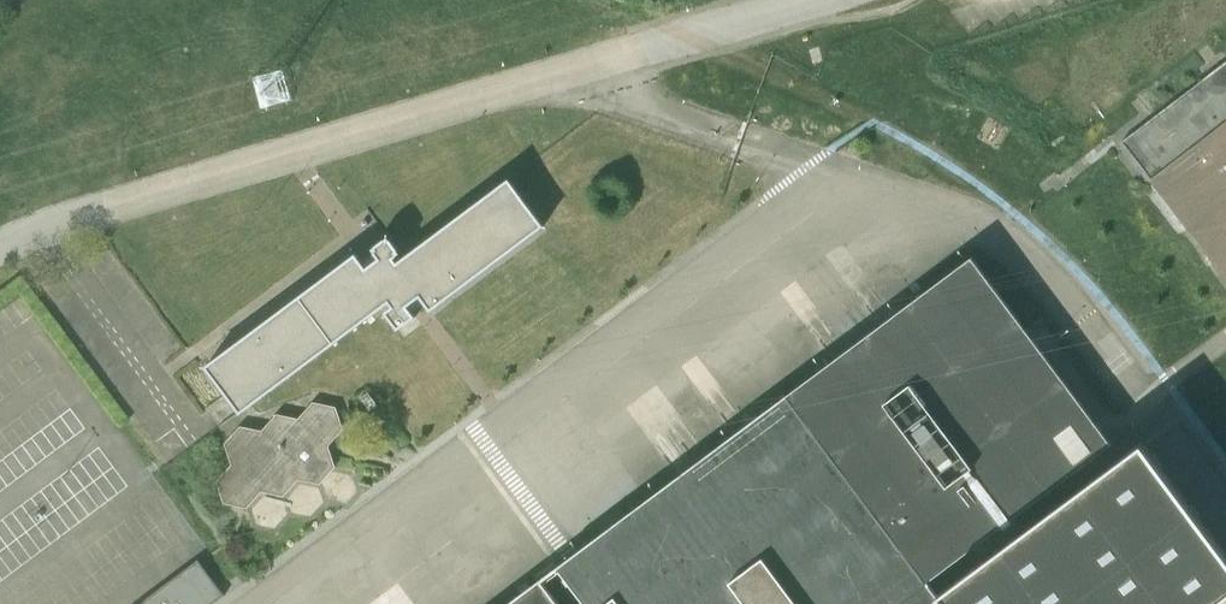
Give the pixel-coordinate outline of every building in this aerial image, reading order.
[(1121,142),(1225,280),(1225,61),(1121,142)] [(542,225),(508,181),(398,264),(392,258),(398,253),(386,238),(373,250),(380,258),(367,269),(355,255),(207,366),(241,411),(389,300),(393,306),(385,312),(397,327),(415,316),(406,305),(413,300),(420,295),(431,309),(542,225)] [(936,595),(925,579),(1108,443),(970,259),(505,603),(942,603),(936,595)] [(311,403),(298,419),(276,415),(262,431),(239,426),(224,443),(231,464),(217,481),(223,503),(247,508),(261,491),(283,496),(297,479),(319,485),(336,463),(329,445),(343,430),(336,407),(311,403)] [(936,595),(942,603),(1216,603),(1225,596),(1225,561),(1140,445),(936,595)] [(141,603),(212,603),(223,595),(197,561),(141,603)]
